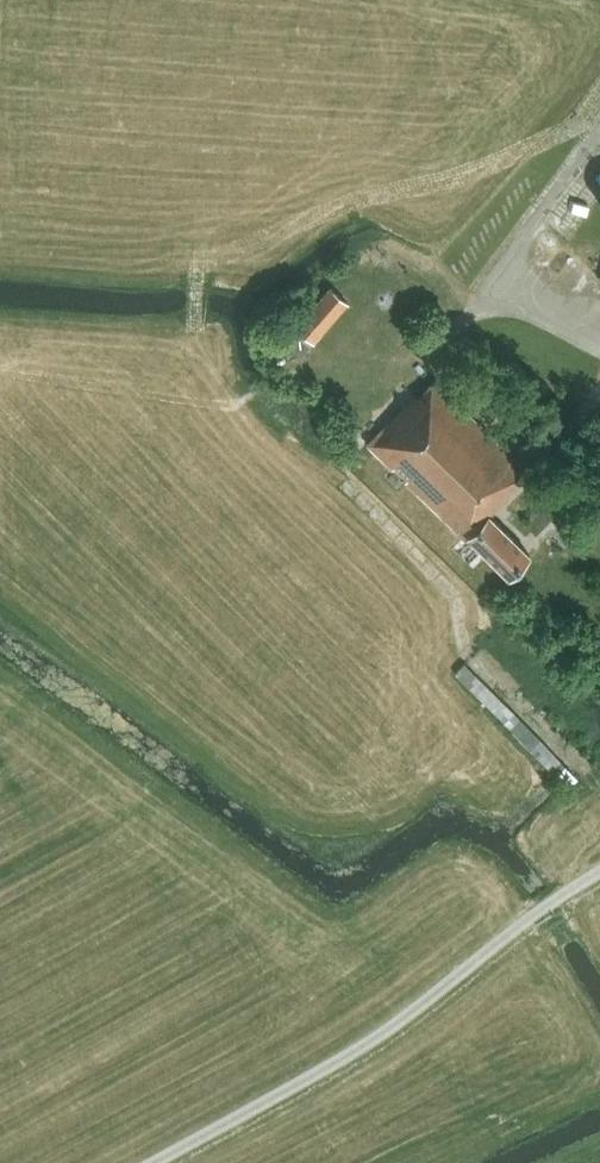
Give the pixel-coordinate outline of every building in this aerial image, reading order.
[(349,303),(330,287),(296,326),(291,322),(279,336),(301,356),(349,303)] [(508,575),(529,554),(489,514),(529,473),(434,381),(417,398),(415,395),(368,443),(466,539),(468,537),(508,575)]
